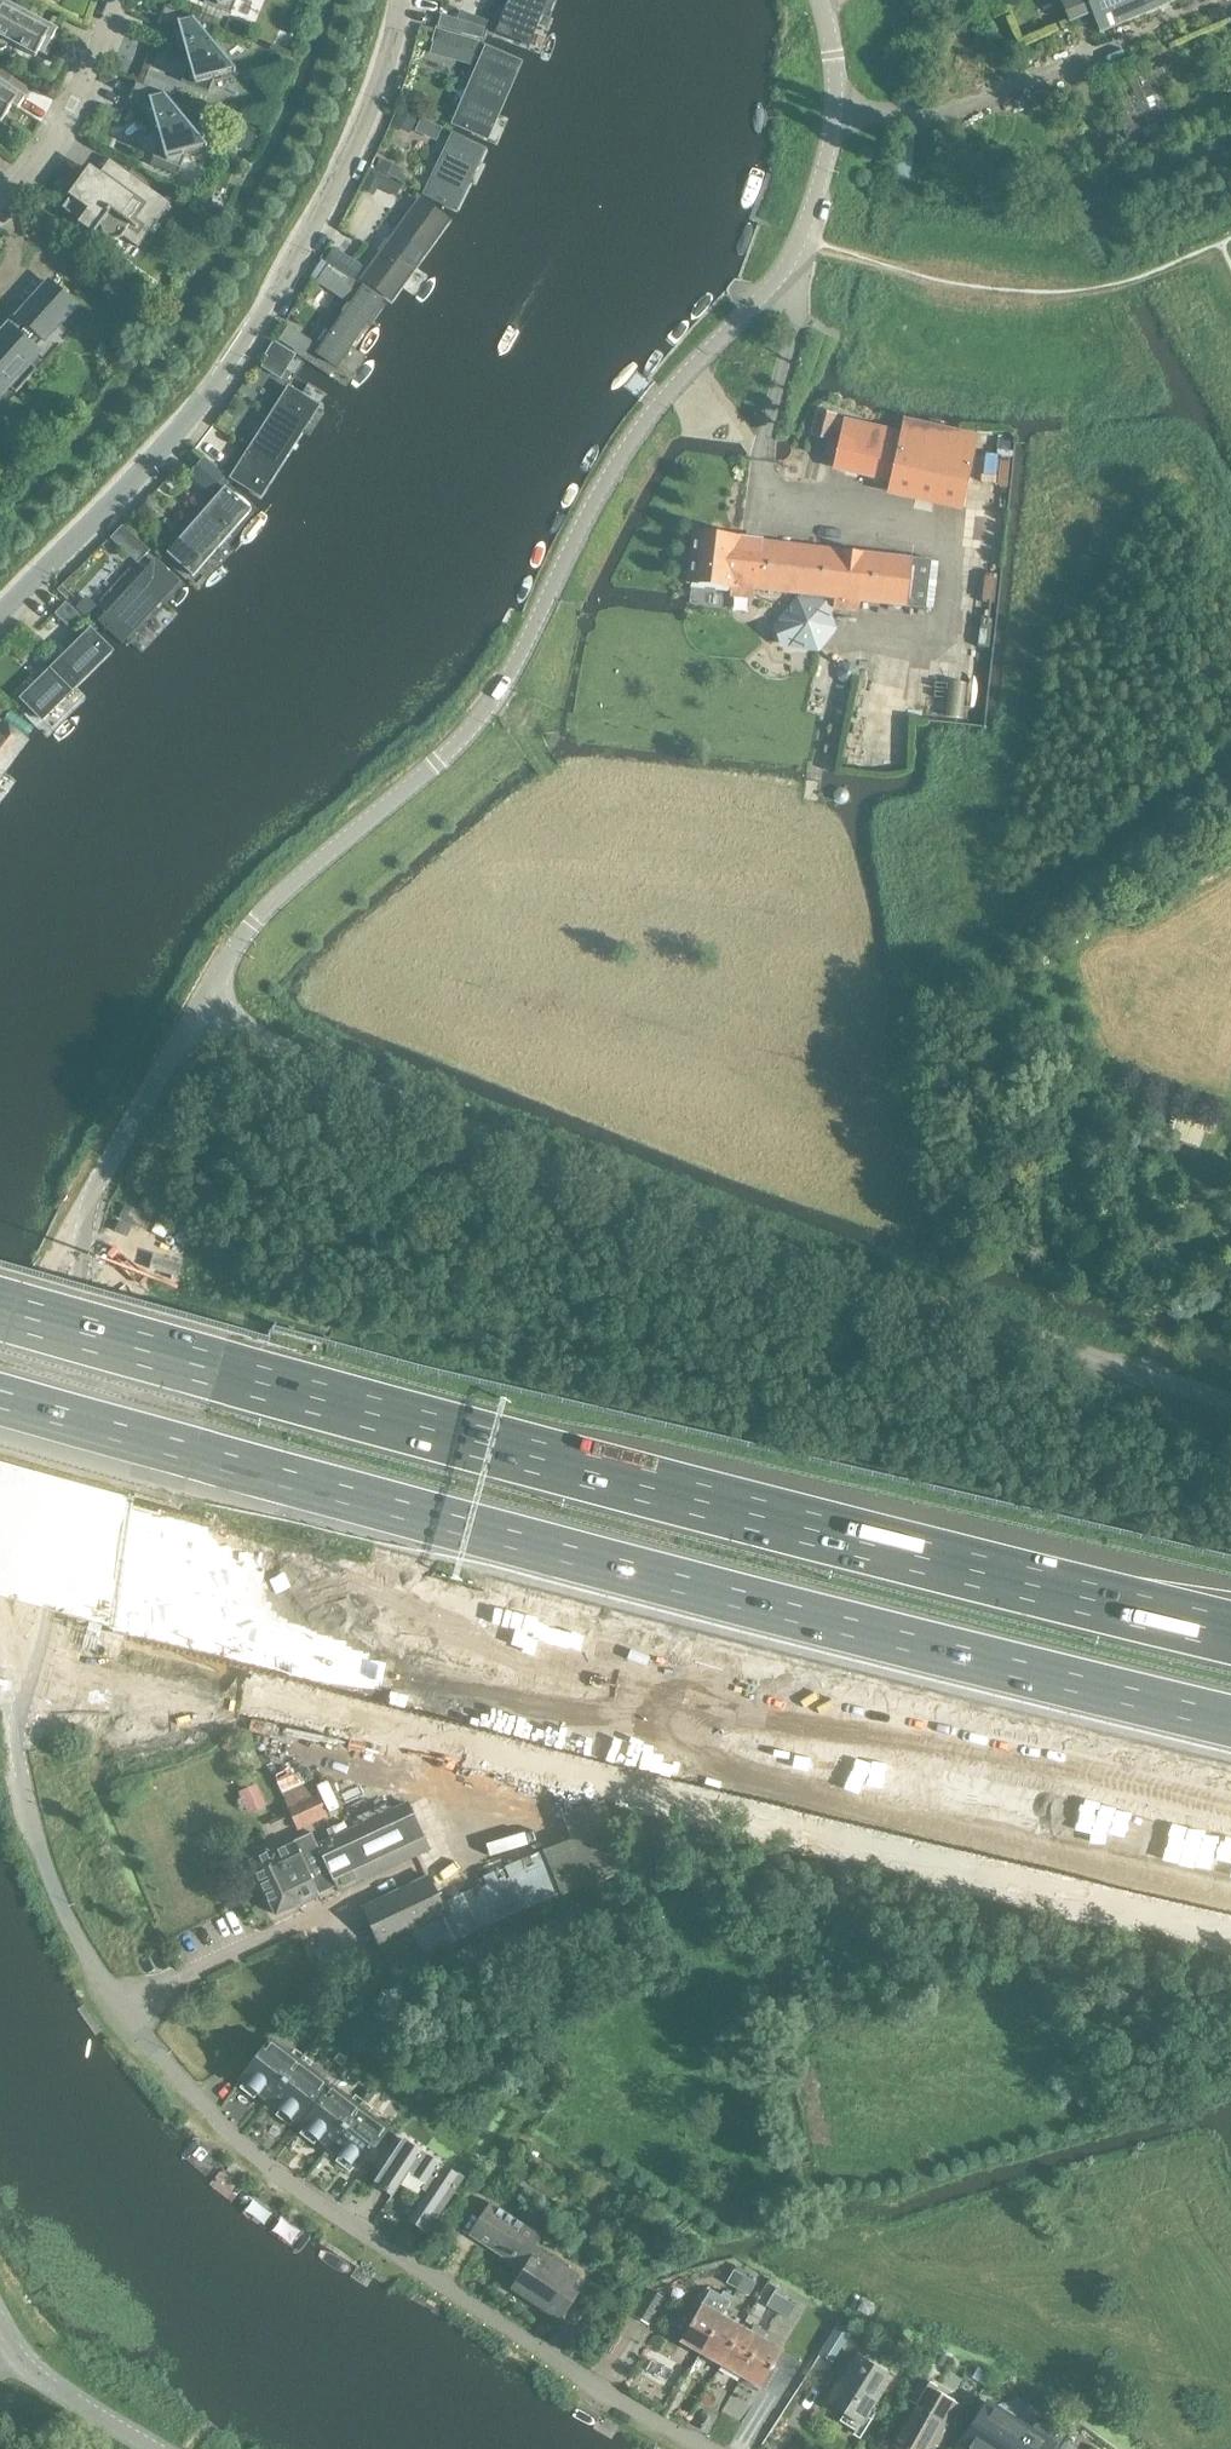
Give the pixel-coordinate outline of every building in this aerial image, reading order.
[(9,43),(35,57),(45,38),(51,41),(57,29),(2,0),(0,0),(0,50),(3,49),(4,49),(5,48),(7,46),(8,45),(9,43)] [(204,3),(230,14),(236,0),(205,0),(204,3)] [(492,32),(513,40),(514,40),(529,0),(504,0),(492,32)] [(1070,25),(1094,15),(1101,33),(1179,0),(1059,0),(1070,25)] [(157,23),(180,32),(188,65),(181,82),(208,93),(214,77),(235,72),(201,29),(204,22),(164,6),(157,23)] [(438,25),(435,39),(478,51),(481,37),(438,25)] [(489,45),(455,122),(479,133),(487,114),(499,120),(524,58),(489,45)] [(148,70),(142,85),(156,91),(162,76),(148,70)] [(1,123),(12,105),(18,109),(25,97),(0,80),(0,122),(1,123)] [(129,100),(151,108),(160,141),(153,158),(180,169),(186,153),(207,148),(173,105),(176,98),(156,91),(142,85),(136,83),(129,100)] [(399,108),(394,121),(411,128),(417,115),(399,108)] [(416,128),(438,138),(444,125),(422,115),(416,128)] [(442,161),(425,194),(442,203),(473,139),(457,130),(447,149),(443,148),(438,159),(442,161)] [(381,159),(376,169),(398,180),(403,169),(381,159)] [(95,233),(99,227),(101,228),(102,234),(110,240),(120,239),(121,237),(137,248),(170,203),(129,174),(119,188),(109,180),(108,182),(90,169),(61,208),(95,233)] [(424,196),(363,279),(391,299),(452,216),(424,196)] [(331,259),(333,261),(358,279),(368,265),(340,246),(331,259)] [(358,279),(333,261),(319,280),(345,298),(358,279)] [(8,387),(15,393),(36,371),(28,364),(38,354),(33,349),(43,339),(44,340),(74,306),(48,282),(18,316),(22,320),(12,330),(8,327),(0,336),(0,396),(8,387)] [(359,283),(312,349),(332,363),(379,298),(359,283)] [(288,325),(278,340),(293,350),(294,351),(303,357),(313,342),(288,325)] [(273,340),(265,355),(287,368),(296,354),(273,340)] [(290,388),(233,478),(262,497),(319,407),(290,388)] [(837,415),(816,410),(809,436),(831,440),(837,415)] [(894,478),(891,490),(962,506),(977,439),(906,424),(903,437),(846,423),(837,466),(894,478)] [(207,455),(190,476),(211,493),(228,472),(207,455)] [(223,491),(174,548),(190,562),(239,505),(223,491)] [(129,527),(118,539),(144,563),(155,551),(129,527)] [(752,588),(807,594),(926,608),(931,560),(695,533),(689,581),(729,585),(729,596),(751,599),(752,588)] [(154,557),(97,618),(113,633),(170,571),(154,557)] [(86,596),(76,607),(86,616),(96,606),(86,596)] [(68,601),(57,612),(74,630),(85,618),(68,601)] [(817,645),(830,628),(821,605),(799,602),(784,620),(792,643),(817,645)] [(92,630),(23,699),(44,720),(112,651),(92,630)] [(842,664),(837,671),(837,679),(844,685),(851,684),(859,677),(858,668),(850,662),(842,664)] [(0,729),(0,778),(28,741),(4,723),(0,729)] [(390,1772),(465,1789),(476,1744),(401,1727),(390,1772)] [(288,1737),(286,1748),(323,1755),(325,1744),(288,1737)] [(585,1800),(580,1775),(549,1782),(554,1806),(585,1800)] [(282,1794),(288,1806),(299,1831),(331,1816),(313,1779),(282,1794)] [(258,1783),(239,1792),(248,1813),(267,1805),(258,1783)] [(406,1806),(350,1831),(346,1823),(328,1831),(332,1840),(325,1843),(326,1844),(320,1847),(317,1842),(305,1848),(303,1843),(276,1855),(275,1851),(255,1860),(278,1914),(324,1894),(326,1899),(349,1890),(347,1887),(427,1850),(406,1806)] [(436,1872),(360,1906),(375,1942),(452,1908),(436,1872)] [(269,2100),(303,2056),(275,2035),(241,2079),(269,2100)] [(303,2056),(269,2100),(299,2124),(333,2079),(303,2056)] [(299,2124),(329,2147),(363,2102),(333,2079),(299,2124)] [(391,2123),(363,2102),(329,2147),(357,2168),(391,2123)] [(405,2219),(425,2231),(462,2178),(400,2137),(369,2183),(389,2195),(404,2171),(426,2185),(405,2219)] [(518,2168),(512,2177),(521,2182),(526,2173),(518,2168)] [(579,2292),(571,2288),(581,2271),(535,2243),(541,2233),(490,2202),(470,2234),(524,2270),(512,2289),(560,2321),(579,2292)] [(726,2283),(737,2289),(744,2276),(733,2270),(726,2283)] [(744,2276),(737,2289),(748,2295),(756,2283),(744,2276)] [(653,2291),(637,2317),(650,2325),(665,2298),(653,2291)] [(701,2353),(722,2315),(729,2303),(708,2291),(701,2303),(680,2341),(701,2353)] [(776,2312),(784,2298),(773,2292),(765,2306),(776,2312)] [(796,2305),(784,2298),(776,2312),(788,2318),(796,2305)] [(862,2300),(856,2310),(867,2316),(873,2306),(862,2300)] [(742,2326),(722,2315),(701,2353),(720,2364),(742,2326)] [(838,2322),(820,2351),(835,2360),(852,2330),(838,2322)] [(720,2364),(741,2376),(762,2338),(742,2326),(720,2364)] [(782,2349),(762,2338),(741,2376),(761,2387),(782,2349)] [(892,2377),(855,2354),(826,2402),(848,2416),(853,2408),(866,2416),(892,2377)] [(917,2400),(893,2444),(903,2448),(929,2448),(932,2444),(936,2446),(960,2404),(921,2382),(913,2397),(917,2400)] [(972,2448),(1046,2448),(1059,2429),(1039,2416),(1028,2433),(986,2406),(962,2443),(972,2448)]
